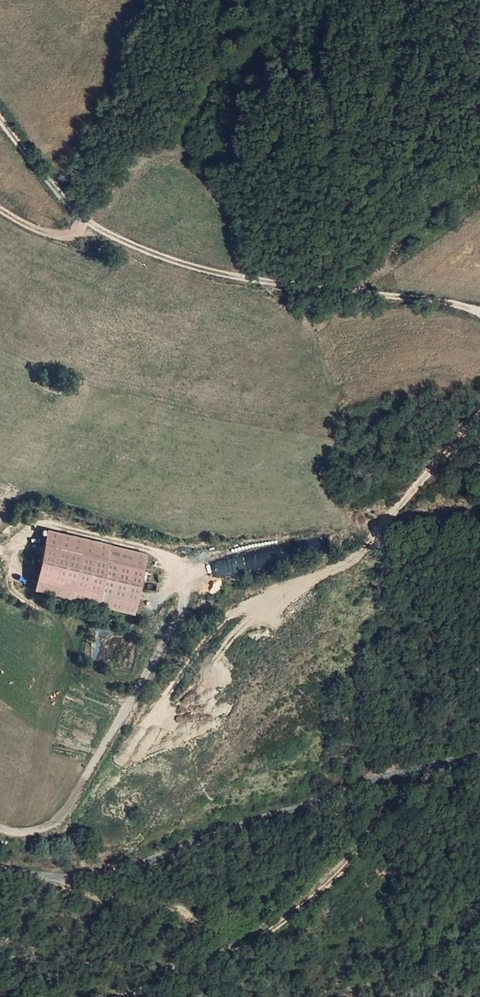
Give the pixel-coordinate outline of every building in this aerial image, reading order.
[(51,527),(39,587),(137,607),(150,547),(51,527)]
